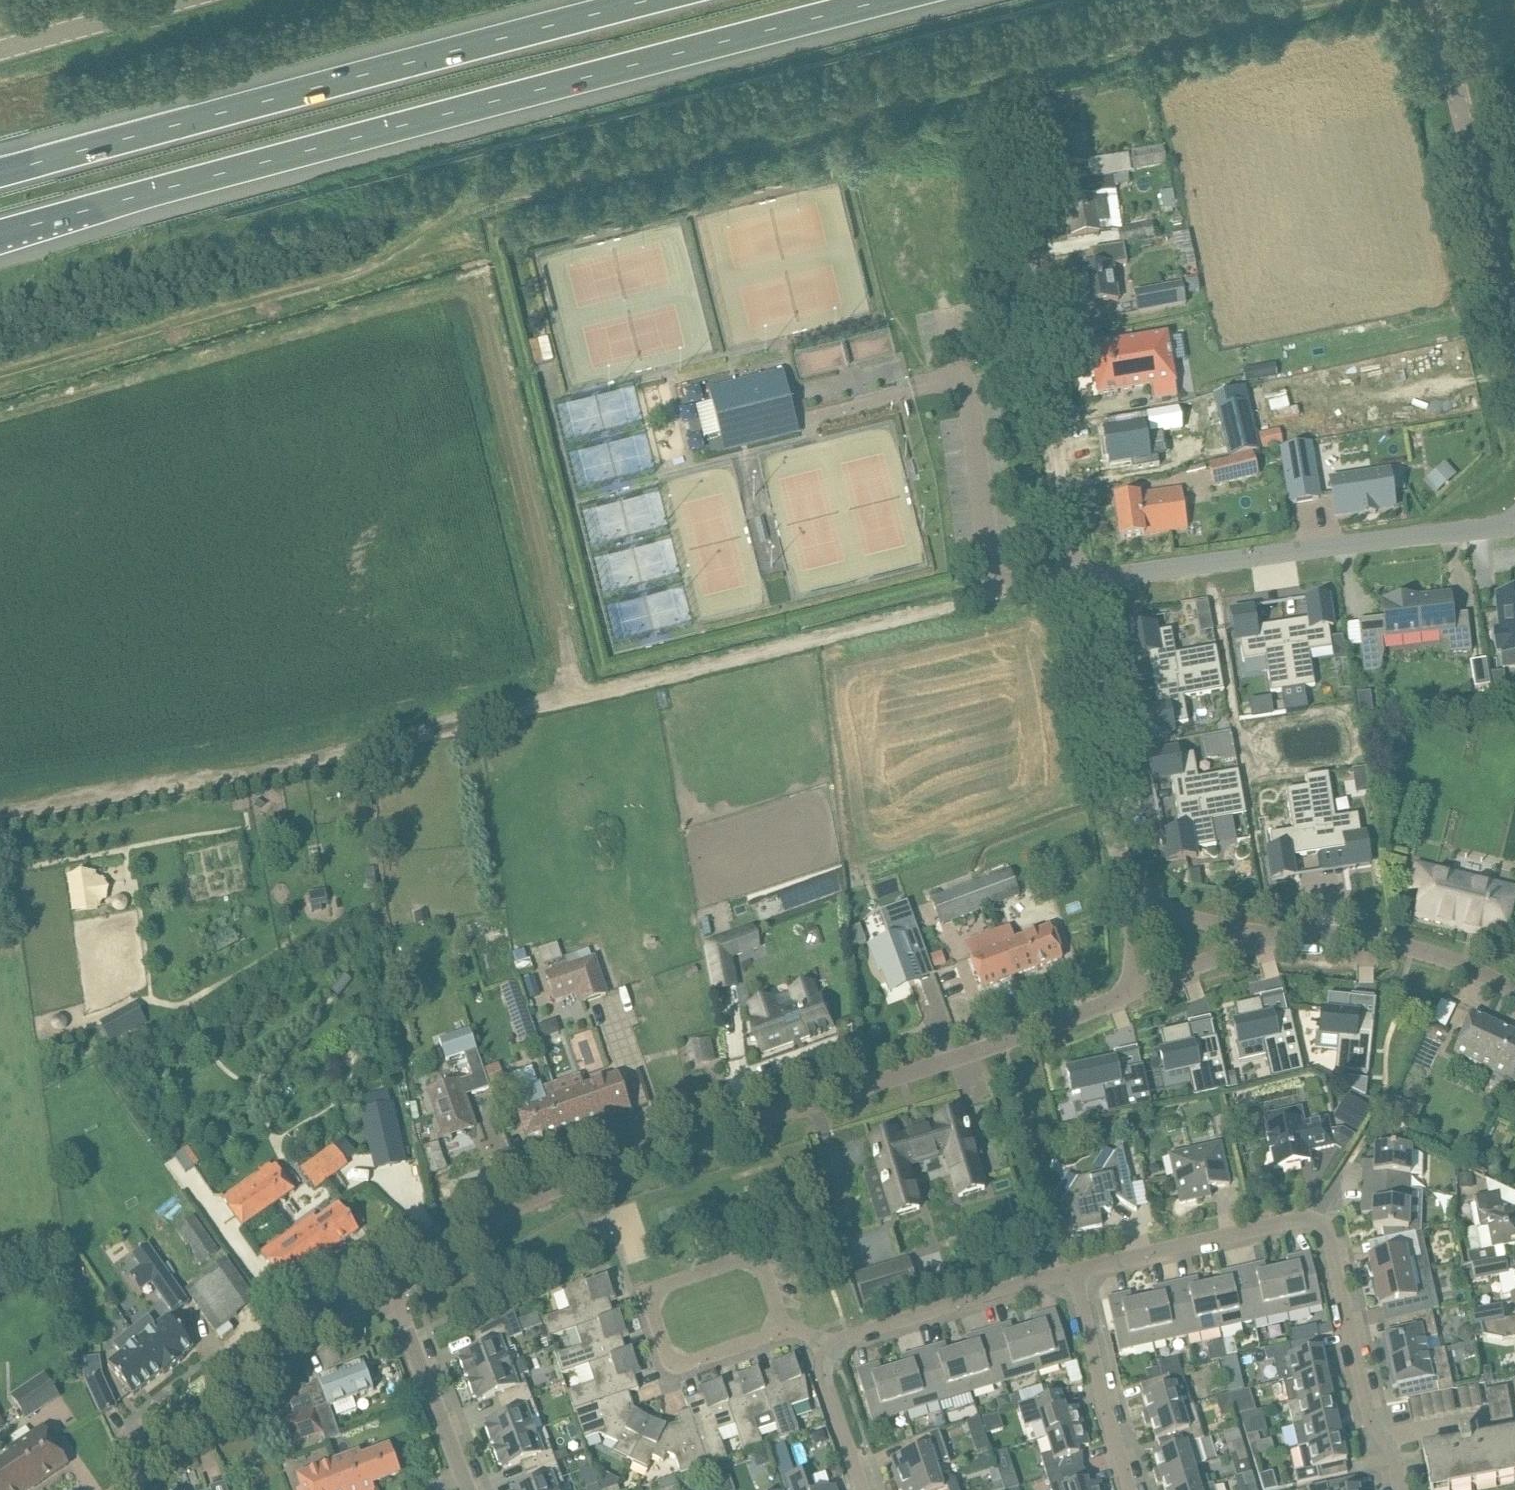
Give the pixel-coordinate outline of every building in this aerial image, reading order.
[(1129,155),(1088,162),(1089,164),(1091,178),(1132,171),(1132,170),(1167,164),(1163,146),(1128,152),(1129,155)] [(1160,193),(1163,209),(1164,209),(1164,213),(1174,211),(1173,207),(1176,206),(1173,190),(1160,193)] [(1112,229),(1122,227),(1117,193),(1087,198),(1067,201),(1073,236),(1099,232),(1099,229),(1111,228),(1112,229)] [(1183,224),(1181,214),(1171,216),(1173,226),(1183,224)] [(1119,229),(1122,242),(1155,236),(1152,223),(1119,229)] [(1196,264),(1188,230),(1172,234),(1174,243),(1177,246),(1180,246),(1184,266),(1196,264)] [(1124,245),(1112,246),(1092,249),(1095,266),(1077,269),(1083,306),(1119,300),(1113,265),(1127,263),(1124,245)] [(1199,291),(1197,280),(1186,282),(1188,293),(1199,291)] [(1134,291),(1137,312),(1186,303),(1181,282),(1134,291)] [(1167,334),(1091,347),(1098,395),(1152,385),(1154,399),(1177,395),(1178,395),(1175,380),(1172,362),(1186,359),(1182,336),(1168,339),(1167,334)] [(1226,351),(1227,376),(1250,375),(1248,349),(1226,351)] [(1276,365),(1253,368),(1255,380),(1278,376),(1276,365)] [(795,418),(784,371),(709,390),(721,436),(795,418)] [(1249,402),(1218,410),(1229,458),(1261,451),(1249,402)] [(1108,429),(1104,430),(1110,466),(1131,462),(1133,469),(1151,466),(1146,435),(1181,429),(1178,407),(1107,419),(1108,429)] [(1311,441),(1283,446),(1288,486),(1290,502),(1318,497),(1311,441)] [(1253,456),(1210,467),(1215,486),(1257,476),(1253,456)] [(1444,462),(1427,477),(1439,489),(1455,474),(1444,462)] [(1395,507),(1389,472),(1330,481),(1336,516),(1359,513),(1360,516),(1376,513),(1375,510),(1395,507)] [(1187,528),(1186,523),(1181,489),(1116,498),(1122,538),(1187,528)] [(1497,595),(1500,629),(1496,630),(1498,651),(1502,651),(1502,653),(1514,652),(1514,594),(1497,595)] [(1450,596),(1417,599),(1421,634),(1439,632),(1440,637),(1448,654),(1472,651),(1468,613),(1453,615),(1450,596)] [(1310,620),(1283,624),(1293,690),(1304,689),(1315,687),(1310,653),(1332,649),(1329,628),(1333,627),(1329,598),(1315,600),(1309,601),(1307,601),(1307,602),(1310,620)] [(1384,652),(1383,638),(1421,634),(1417,599),(1417,598),(1384,602),(1384,603),(1383,603),(1384,618),(1359,621),(1365,673),(1380,671),(1384,652)] [(1208,603),(1196,605),(1199,617),(1211,615),(1208,603)] [(1245,611),(1231,613),(1236,642),(1240,642),(1243,662),(1266,659),(1271,694),(1293,690),(1283,624),(1256,628),(1253,610),(1253,609),(1251,610),(1245,611)] [(1155,626),(1126,632),(1129,648),(1130,655),(1130,658),(1149,655),(1154,682),(1220,670),(1216,648),(1176,655),(1172,630),(1157,633),(1155,626)] [(1485,660),(1471,662),(1474,682),(1488,680),(1485,660)] [(1159,708),(1140,712),(1141,715),(1142,722),(1145,738),(1175,733),(1173,726),(1188,724),(1184,699),(1224,692),(1220,670),(1154,682),(1159,708)] [(1307,710),(1304,689),(1293,690),(1297,712),(1307,710)] [(1297,712),(1293,690),(1283,692),(1286,713),(1297,712)] [(1369,693),(1358,695),(1361,712),(1372,710),(1369,693)] [(1232,735),(1218,737),(1221,757),(1222,763),(1237,760),(1232,735)] [(1177,750),(1148,756),(1151,772),(1152,779),(1153,782),(1172,779),(1176,805),(1242,793),(1239,772),(1198,779),(1194,754),(1179,757),(1177,750)] [(1366,768),(1353,770),(1354,780),(1367,778),(1366,768)] [(1329,774),(1307,777),(1308,787),(1319,854),(1345,850),(1348,869),(1350,868),(1356,867),(1370,865),(1366,835),(1361,836),(1358,815),(1336,818),(1329,774)] [(1273,850),(1268,850),(1273,880),(1287,878),(1293,877),(1295,877),(1292,858),(1319,854),(1308,787),(1287,791),(1293,831),(1270,835),(1273,850)] [(1163,836),(1162,836),(1163,839),(1164,846),(1167,862),(1197,857),(1196,850),(1217,846),(1212,822),(1246,815),(1242,793),(1176,805),(1181,832),(1163,836)] [(1010,871),(972,885),(982,910),(1019,896),(1010,871)] [(1199,871),(1189,873),(1192,885),(1202,886),(1199,871)] [(1417,917),(1421,918),(1504,938),(1514,893),(1428,871),(1417,917)] [(932,900),(931,900),(941,926),(941,925),(982,910),(972,885),(932,900)] [(326,891),(310,894),(312,906),(328,904),(326,891)] [(232,903),(229,892),(222,894),(224,905),(232,903)] [(890,939),(872,946),(877,960),(874,961),(878,972),(881,971),(888,988),(914,979),(907,960),(915,957),(926,953),(908,902),(880,912),(889,935),(890,938),(890,939)] [(860,926),(852,929),(855,947),(866,943),(860,926)] [(998,930),(997,931),(1013,977),(1062,959),(1051,928),(1003,945),(998,930)] [(1013,977),(997,931),(965,942),(982,988),(1013,977)] [(736,934),(708,944),(717,991),(736,987),(731,957),(743,953),(736,934)] [(543,964),(561,957),(555,941),(537,948),(543,964)] [(545,973),(554,1000),(578,992),(581,1002),(607,994),(594,956),(545,973)] [(531,975),(521,978),(526,994),(536,991),(531,975)] [(515,983),(500,988),(511,1023),(527,1017),(515,983)] [(750,1028),(751,1041),(758,1041),(763,1053),(790,1043),(790,1044),(805,1038),(832,1028),(821,999),(818,1000),(812,985),(751,1007),(756,1022),(752,1024),(753,1027),(750,1028)] [(1316,1034),(1314,1049),(1337,1052),(1335,1071),(1368,1075),(1374,1018),(1358,1016),(1358,1014),(1348,1013),(1350,999),(1351,999),(1351,997),(1328,995),(1328,996),(1329,996),(1328,1011),(1322,1010),(1320,1034),(1316,1034)] [(1262,1000),(1234,1006),(1234,1007),(1236,1007),(1239,1021),(1234,1022),(1239,1042),(1235,1043),(1239,1062),(1266,1056),(1272,1079),(1304,1071),(1290,1012),(1287,1012),(1273,1016),(1273,1014),(1264,1016),(1261,1001),(1262,1001),(1262,1000)] [(139,1008),(104,1027),(110,1039),(146,1019),(139,1008)] [(1514,1081),(1514,1034),(1473,1014),(1455,1053),(1514,1081)] [(1190,1026),(1160,1032),(1160,1034),(1162,1033),(1166,1050),(1161,1051),(1166,1075),(1189,1070),(1192,1085),(1195,1096),(1229,1088),(1223,1062),(1217,1037),(1215,1038),(1192,1043),(1189,1027),(1190,1027),(1190,1026)] [(470,1030),(440,1040),(447,1061),(464,1055),(477,1050),(470,1030)] [(714,1062),(711,1037),(690,1039),(693,1065),(714,1062)] [(472,1077),(428,1092),(445,1138),(475,1127),(465,1097),(490,1088),(477,1050),(464,1055),(472,1077)] [(1109,1115),(1153,1106),(1144,1067),(1118,1072),(1115,1057),(1068,1066),(1074,1094),(1104,1088),(1109,1115)] [(618,1076),(558,1097),(570,1130),(629,1109),(618,1076)] [(1335,1076),(1334,1081),(1366,1096),(1368,1080),(1335,1076)] [(570,1130),(558,1097),(548,1101),(541,1082),(517,1090),(523,1109),(519,1110),(529,1137),(543,1133),(545,1138),(570,1130)] [(1334,1118),(1359,1133),(1374,1108),(1348,1092),(1334,1118)] [(393,1104),(363,1111),(373,1154),(403,1148),(393,1104)] [(1286,1124),(1266,1128),(1275,1169),(1302,1163),(1300,1154),(1334,1146),(1328,1118),(1307,1123),(1304,1110),(1283,1114),(1286,1124)] [(960,1197),(985,1190),(968,1134),(970,1133),(968,1128),(966,1128),(961,1113),(936,1121),(938,1126),(898,1138),(896,1133),(871,1140),(876,1156),(874,1156),(876,1162),(878,1161),(895,1217),(920,1210),(907,1166),(947,1154),(960,1197)] [(1137,1211),(1133,1192),(1122,1143),(1103,1173),(1078,1178),(1060,1206),(1073,1214),(1073,1216),(1077,1231),(1102,1226),(1100,1214),(1105,1213),(1106,1213),(1107,1214),(1109,1213),(1110,1213),(1111,1212),(1112,1211),(1113,1210),(1113,1208),(1113,1207),(1113,1206),(1112,1205),(1111,1204),(1110,1198),(1115,1197),(1137,1211)] [(316,1188),(348,1165),(333,1144),(301,1167),(316,1188)] [(1174,1176),(1176,1185),(1181,1204),(1203,1200),(1201,1192),(1230,1186),(1226,1166),(1221,1145),(1190,1152),(1191,1157),(1182,1159),(1177,1166),(1179,1175),(1174,1176)] [(1364,1162),(1363,1188),(1410,1190),(1410,1176),(1423,1176),(1424,1156),(1419,1153),(1411,1152),(1411,1149),(1396,1148),(1376,1148),(1375,1163),(1364,1162)] [(184,1151),(175,1157),(187,1172),(195,1166),(184,1151)] [(442,1156),(424,1162),(428,1176),(447,1170),(442,1156)] [(221,1196),(243,1227),(294,1191),(276,1165),(264,1174),(260,1168),(221,1196)] [(1473,1185),(1472,1171),(1459,1171),(1460,1185),(1473,1185)] [(1363,1188),(1362,1214),(1374,1214),(1373,1229),(1382,1229),(1384,1240),(1409,1234),(1410,1190),(1363,1188)] [(1480,1196),(1474,1197),(1480,1230),(1490,1228),(1493,1249),(1514,1244),(1514,1212),(1504,1214),(1500,1192),(1480,1196)] [(261,1254),(272,1268),(283,1285),(359,1232),(340,1205),(317,1221),(314,1217),(261,1254)] [(1060,1206),(1050,1208),(1053,1220),(1073,1216),(1073,1214),(1060,1206)] [(220,1252),(195,1217),(176,1230),(201,1266),(220,1252)] [(1421,1258),(1415,1233),(1409,1234),(1384,1240),(1388,1255),(1369,1259),(1374,1283),(1411,1275),(1408,1261),(1421,1258)] [(141,1291),(152,1283),(174,1315),(189,1304),(148,1245),(133,1256),(141,1268),(130,1275),(141,1291)] [(1289,1268),(1278,1270),(1288,1314),(1303,1310),(1322,1306),(1310,1253),(1287,1258),(1289,1268)] [(1506,1258),(1463,1267),(1465,1281),(1475,1279),(1475,1281),(1509,1274),(1506,1258)] [(186,1289),(203,1314),(215,1331),(256,1302),(245,1285),(226,1260),(186,1289)] [(909,1261),(883,1269),(891,1295),(917,1288),(909,1261)] [(1265,1263),(1242,1268),(1254,1321),(1288,1314),(1278,1270),(1267,1273),(1265,1263)] [(1222,1283),(1211,1285),(1221,1329),(1254,1321),(1242,1268),(1220,1273),(1222,1283)] [(1403,1318),(1432,1311),(1433,1311),(1427,1286),(1415,1289),(1411,1275),(1374,1283),(1380,1307),(1399,1303),(1402,1318),(1403,1318)] [(550,1339),(577,1329),(577,1328),(614,1315),(609,1299),(614,1297),(608,1277),(587,1285),(586,1282),(585,1281),(564,1292),(570,1310),(543,1319),(550,1339)] [(1198,1278),(1176,1283),(1187,1336),(1221,1329),(1211,1285),(1200,1288),(1198,1278)] [(1155,1298),(1144,1300),(1154,1344),(1187,1336),(1176,1283),(1153,1288),(1155,1298)] [(1154,1344),(1144,1300),(1133,1303),(1131,1293),(1108,1298),(1120,1351),(1154,1344)] [(1036,1327),(1025,1330),(1038,1373),(1053,1368),(1072,1362),(1056,1311),(1033,1318),(1036,1327)] [(1382,1337),(1388,1363),(1427,1354),(1424,1340),(1438,1337),(1432,1311),(1403,1318),(1406,1332),(1382,1337)] [(469,1377),(471,1380),(509,1365),(504,1351),(513,1348),(510,1340),(523,1335),(522,1334),(518,1321),(514,1313),(477,1332),(484,1349),(462,1357),(464,1361),(460,1362),(466,1378),(469,1377)] [(562,1375),(589,1366),(589,1364),(626,1352),(621,1335),(627,1333),(620,1313),(614,1315),(577,1328),(577,1329),(583,1347),(556,1356),(562,1375)] [(149,1318),(131,1332),(163,1373),(164,1375),(184,1359),(183,1357),(194,1349),(169,1317),(156,1327),(149,1318)] [(1474,1326),(1476,1336),(1484,1335),(1502,1339),(1503,1341),(1514,1338),(1514,1318),(1474,1326)] [(523,1319),(518,1321),(522,1334),(528,1331),(523,1319)] [(1011,1324),(989,1331),(1005,1383),(1038,1373),(1025,1330),(1014,1333),(1011,1324)] [(1317,1327),(1315,1327),(1318,1338),(1333,1335),(1331,1324),(1317,1327)] [(970,1347),(959,1350),(972,1393),(1005,1383),(989,1331),(967,1337),(970,1347)] [(163,1373),(131,1332),(114,1345),(122,1354),(109,1364),(134,1396),(163,1373)] [(1207,1346),(1212,1360),(1237,1351),(1232,1337),(1207,1346)] [(1289,1344),(1265,1350),(1268,1362),(1275,1360),(1280,1383),(1284,1382),(1333,1371),(1331,1363),(1325,1365),(1322,1349),(1320,1349),(1318,1338),(1289,1344)] [(946,1344),(923,1351),(939,1403),(972,1393),(959,1350),(948,1353),(946,1344)] [(568,1392),(575,1412),(629,1393),(639,1390),(633,1371),(639,1369),(632,1350),(626,1352),(589,1364),(589,1366),(595,1383),(568,1392)] [(904,1367),(893,1370),(906,1413),(939,1403),(923,1351),(901,1357),(904,1367)] [(1427,1354),(1388,1363),(1394,1388),(1413,1383),(1416,1397),(1436,1393),(1454,1390),(1448,1365),(1431,1369),(1427,1354)] [(307,1387),(306,1388),(310,1397),(314,1409),(315,1411),(323,1434),(326,1442),(342,1436),(331,1407),(374,1391),(372,1385),(377,1383),(367,1356),(328,1371),(330,1377),(319,1381),(321,1386),(308,1391),(307,1387)] [(117,1408),(102,1376),(99,1358),(82,1360),(85,1381),(100,1414),(101,1414),(102,1415),(117,1408)] [(777,1370),(760,1375),(773,1414),(771,1415),(780,1441),(800,1434),(791,1408),(809,1402),(805,1378),(804,1378),(802,1379),(794,1358),(775,1364),(777,1370)] [(501,1394),(505,1405),(531,1395),(524,1376),(529,1374),(523,1360),(509,1365),(471,1380),(472,1383),(468,1384),(474,1399),(478,1398),(479,1402),(501,1394)] [(906,1413),(893,1370),(883,1373),(880,1364),(857,1371),(873,1423),(906,1413)] [(1491,1367),(1482,1369),(1484,1378),(1485,1384),(1494,1383),(1491,1367)] [(741,1382),(724,1388),(737,1426),(735,1427),(744,1454),(763,1447),(754,1420),(771,1415),(773,1414),(760,1375),(758,1370),(739,1376),(741,1382)] [(1142,1412),(1144,1420),(1192,1405),(1182,1371),(1141,1383),(1144,1395),(1143,1396),(1148,1411),(1142,1412)] [(1289,1403),(1289,1404),(1298,1402),(1332,1394),(1328,1379),(1334,1378),(1333,1371),(1284,1382),(1289,1403)] [(43,1374),(12,1395),(28,1418),(59,1397),(43,1374)] [(686,1401),(689,1411),(708,1466),(727,1459),(718,1433),(735,1427),(737,1426),(724,1388),(722,1382),(702,1389),(704,1394),(686,1401)] [(1507,1386),(1486,1390),(1495,1436),(1478,1439),(1477,1431),(1450,1436),(1451,1445),(1424,1450),(1431,1489),(1454,1489),(1514,1478),(1514,1427),(1507,1386)] [(1228,1394),(1231,1404),(1241,1401),(1238,1391),(1228,1394)] [(1084,1427),(1078,1407),(1066,1411),(1061,1392),(1042,1398),(1025,1404),(1018,1406),(1025,1428),(1042,1423),(1047,1438),(1084,1427)] [(615,1453),(631,1461),(651,1419),(636,1412),(631,1413),(629,1407),(633,1405),(629,1393),(575,1412),(584,1441),(600,1435),(619,1445),(615,1453)] [(1019,1394),(1009,1397),(1012,1407),(1022,1404),(1019,1394)] [(1289,1404),(1294,1426),(1343,1415),(1341,1408),(1335,1409),(1332,1394),(1298,1402),(1289,1404)] [(495,1444),(496,1447),(534,1432),(529,1419),(538,1415),(531,1395),(505,1405),(509,1416),(487,1424),(489,1428),(486,1429),(492,1445),(495,1444)] [(310,1397),(291,1404),(296,1416),(313,1410),(314,1409),(310,1397)] [(1155,1454),(1187,1444),(1190,1444),(1190,1443),(1199,1441),(1204,1439),(1198,1417),(1194,1405),(1192,1405),(1144,1420),(1146,1427),(1152,1425),(1157,1441),(1158,1440),(1162,1452),(1155,1454)] [(651,1419),(631,1461),(647,1469),(652,1458),(664,1463),(668,1455),(676,1459),(681,1475),(708,1466),(689,1411),(677,1415),(681,1427),(668,1431),(667,1427),(651,1419)] [(987,1432),(1002,1429),(999,1413),(966,1419),(972,1451),(990,1448),(987,1432)] [(1341,1437),(1338,1424),(1344,1422),(1343,1415),(1294,1426),(1299,1447),(1298,1447),(1298,1449),(1348,1438),(1347,1436),(1341,1437)] [(1252,1418),(1243,1421),(1245,1427),(1248,1437),(1257,1433),(1254,1424),(1252,1418)] [(1041,1457),(1048,1479),(1084,1468),(1078,1450),(1090,1446),(1084,1427),(1047,1438),(1052,1454),(1041,1457)] [(4,1455),(27,1489),(31,1489),(68,1465),(44,1428),(4,1455)] [(950,1463),(939,1431),(930,1434),(925,1435),(907,1442),(910,1452),(892,1459),(895,1469),(892,1470),(896,1481),(937,1468),(950,1463)] [(526,1461),(530,1472),(556,1462),(548,1442),(539,1445),(534,1432),(496,1447),(497,1450),(494,1451),(500,1467),(503,1465),(504,1469),(526,1461)] [(1257,1433),(1248,1437),(1251,1447),(1254,1459),(1268,1455),(1264,1442),(1260,1443),(1257,1433)] [(390,1448),(380,1451),(375,1437),(354,1445),(357,1454),(334,1463),(345,1489),(374,1489),(372,1485),(400,1474),(390,1448)] [(1347,1461),(1343,1446),(1349,1445),(1348,1438),(1298,1449),(1303,1470),(1295,1472),(1298,1485),(1329,1478),(1348,1473),(1346,1462),(1347,1461)] [(1153,1471),(1156,1478),(1194,1467),(1194,1466),(1206,1463),(1199,1441),(1190,1443),(1190,1444),(1187,1444),(1155,1454),(1159,1469),(1153,1471)] [(1233,1444),(1236,1454),(1246,1451),(1243,1441),(1233,1444)] [(770,1463),(765,1449),(753,1454),(757,1467),(770,1463)] [(1246,1451),(1236,1454),(1239,1464),(1248,1461),(1246,1451)] [(4,1455),(0,1457),(0,1489),(27,1489),(4,1455)] [(555,1486),(564,1483),(556,1462),(530,1472),(535,1483),(517,1489),(556,1489),(555,1486)] [(334,1463),(299,1476),(303,1488),(299,1489),(345,1489),(334,1463)] [(1166,1489),(1195,1489),(1214,1484),(1210,1485),(1208,1476),(1198,1479),(1194,1467),(1156,1478),(1158,1485),(1164,1484),(1166,1489)] [(957,1481),(947,1476),(941,1479),(937,1468),(896,1481),(899,1489),(960,1489),(957,1481)] [(1100,1482),(1089,1486),(1084,1468),(1048,1479),(1051,1489),(1103,1489),(1100,1482)] [(1000,1476),(998,1469),(988,1472),(991,1484),(1002,1480),(1000,1476)] [(791,1489),(815,1489),(813,1486),(808,1488),(802,1472),(787,1477),(791,1489)] [(1010,1472),(1000,1476),(1002,1480),(1005,1489),(1015,1486),(1010,1472)] [(1359,1489),(1358,1489),(1355,1478),(1336,1482),(1308,1489),(1359,1489)]
